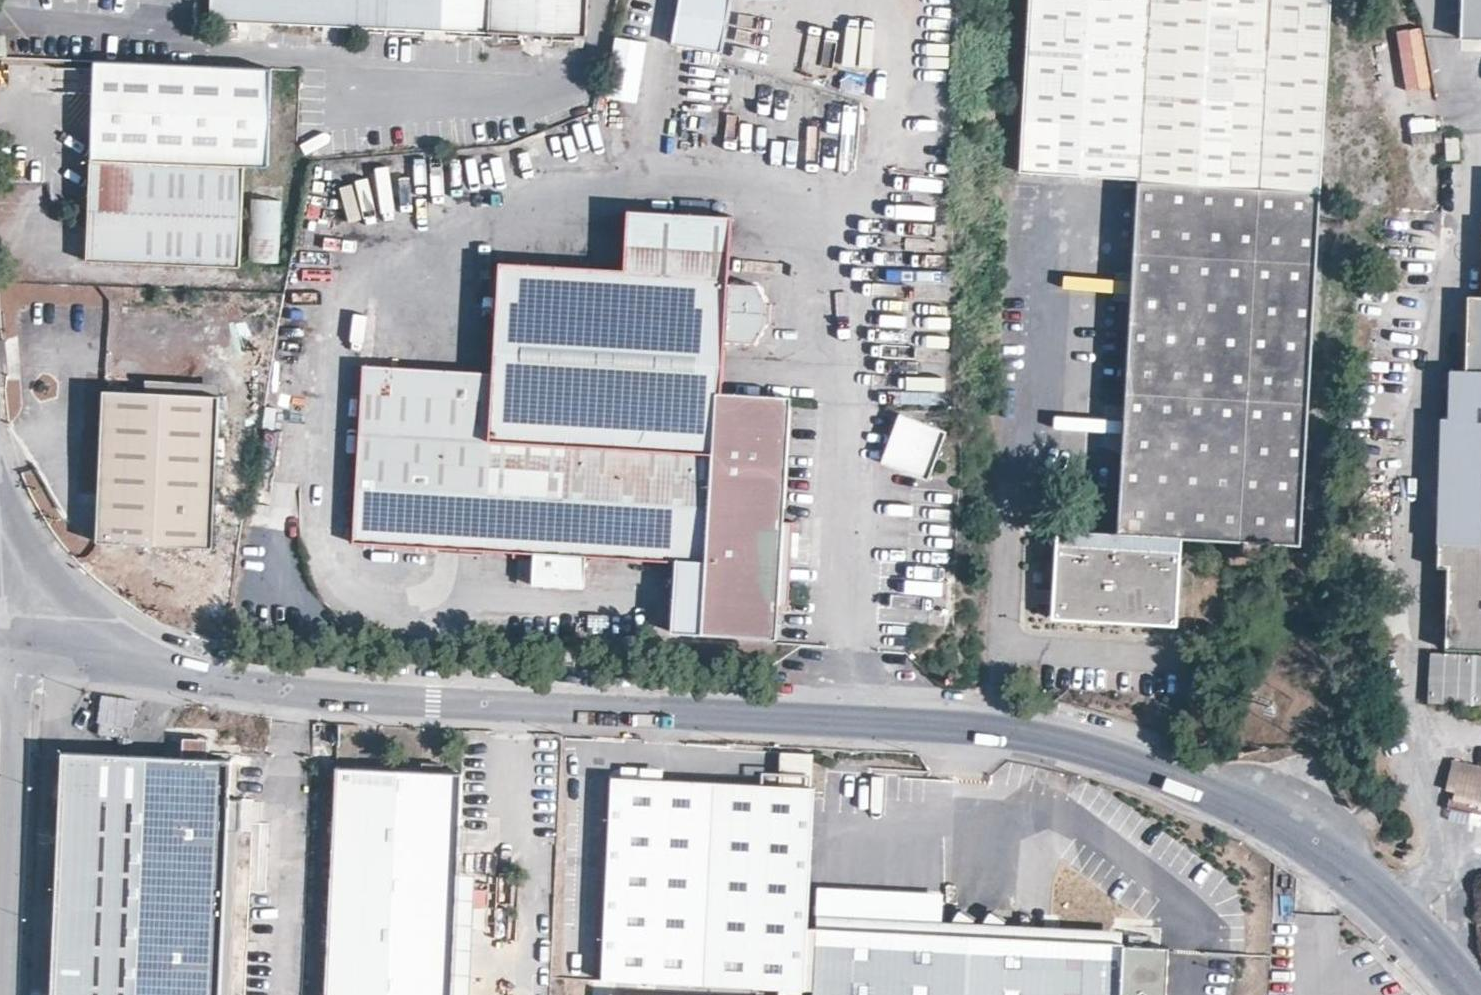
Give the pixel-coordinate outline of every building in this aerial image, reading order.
[(214,20),(488,33),(588,37),(589,0),(214,0),(214,20)] [(695,42),(744,47),(750,0),(699,0),(695,42)] [(1317,259),(1331,0),(1031,0),(1023,170),(1140,177),(1132,314),(1120,532),(1071,532),(1066,612),(1177,616),(1181,555),(1188,555),(1189,535),(1301,541),(1302,509),(1317,259)] [(1480,40),(1480,0),(1461,0),(1460,28),(1468,39),(1480,40)] [(1421,27),(1396,31),(1407,91),(1432,87),(1421,27)] [(639,38),(633,99),(663,102),(669,41),(639,38)] [(245,166),(271,166),(273,68),(98,60),(92,160),(245,166)] [(741,107),(743,77),(716,75),(714,105),(741,107)] [(1413,130),(1436,128),(1435,117),(1411,120),(1413,130)] [(245,166),(92,160),(88,261),(241,266),(245,166)] [(1445,194),(1444,164),(1429,164),(1430,194),(1445,194)] [(280,263),(281,200),(250,199),(249,263),(280,263)] [(759,285),(729,284),(733,218),(698,216),(699,202),(681,201),(680,215),(630,212),(627,271),(503,264),(496,373),(367,364),(362,431),(356,541),(536,552),(534,584),(586,587),(588,555),(713,562),(710,629),(768,632),(782,399),(724,395),(726,341),(756,343),(767,323),(768,304),(759,285)] [(1480,378),(1480,300),(1470,301),(1467,378),(1480,378)] [(1101,307),(1099,356),(1124,356),(1126,308),(1101,307)] [(1480,549),(1480,378),(1467,378),(1450,378),(1449,422),(1440,422),(1438,548),(1480,549)] [(220,395),(104,393),(99,542),(213,546),(220,395)] [(948,431),(900,413),(882,463),(930,480),(948,431)] [(220,423),(219,448),(230,448),(231,424),(220,423)] [(1438,548),(1436,575),(1446,575),(1446,656),(1480,657),(1480,549),(1438,548)] [(1446,656),(1433,656),(1431,705),(1480,706),(1480,657),(1446,656)] [(1336,741),(1333,749),(1343,754),(1347,747),(1336,741)] [(55,994),(247,994),(250,928),(250,907),(252,874),(242,874),(227,875),(228,839),(230,804),(231,761),(63,751),(62,782),(60,827),(55,994)] [(1447,788),(1456,790),(1454,797),(1450,796),(1448,808),(1452,809),(1471,813),(1469,823),(1480,825),(1480,823),(1480,767),(1453,761),(1447,788)] [(327,994),(452,994),(458,873),(462,772),(337,767),(327,994)] [(814,787),(611,777),(602,979),(811,989),(816,928),(807,929),(814,787)] [(227,875),(242,874),(243,803),(230,804),(228,839),(227,875)] [(1471,813),(1452,809),(1450,818),(1469,823),(1471,813)] [(452,994),(471,994),(477,874),(458,873),(452,994)] [(1122,931),(963,922),(884,918),(816,913),(816,928),(1121,945),(1122,931)] [(1168,959),(1167,947),(1121,945),(816,928),(811,989),(811,994),(1166,994),(1168,959)]
